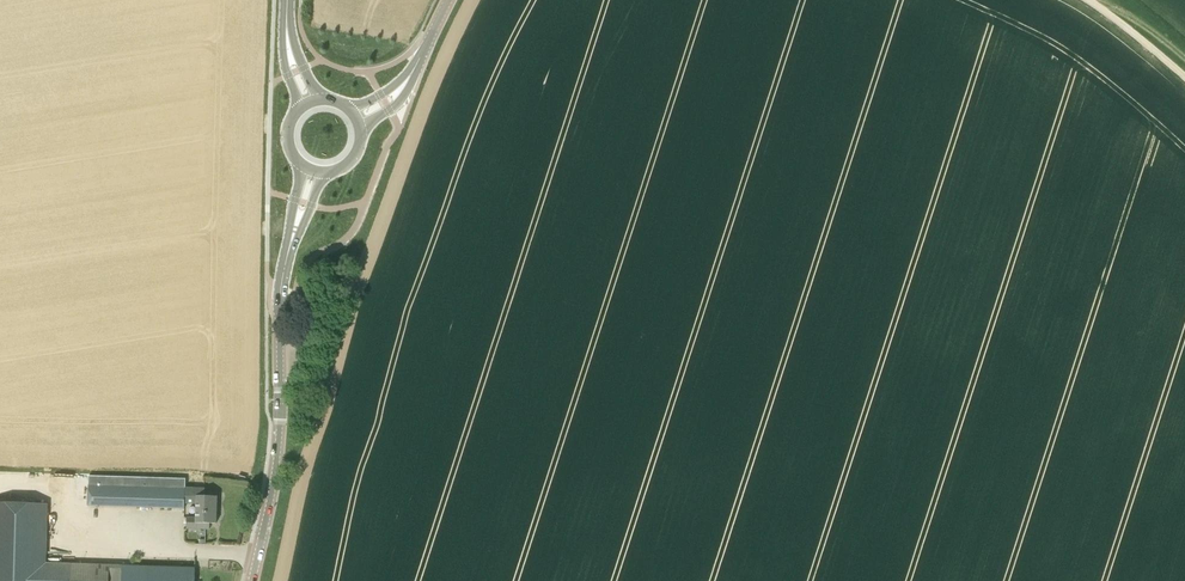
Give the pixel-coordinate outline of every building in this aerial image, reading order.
[(293,336),(301,337),(302,329),(294,328),(293,336)] [(217,497),(204,496),(205,489),(89,485),(88,506),(185,509),(185,504),(197,504),(197,517),(187,517),(187,529),(210,529),(210,524),(217,524),(217,497)] [(47,504),(0,503),(0,580),(195,580),(195,568),(70,564),(46,564),(47,504)]
